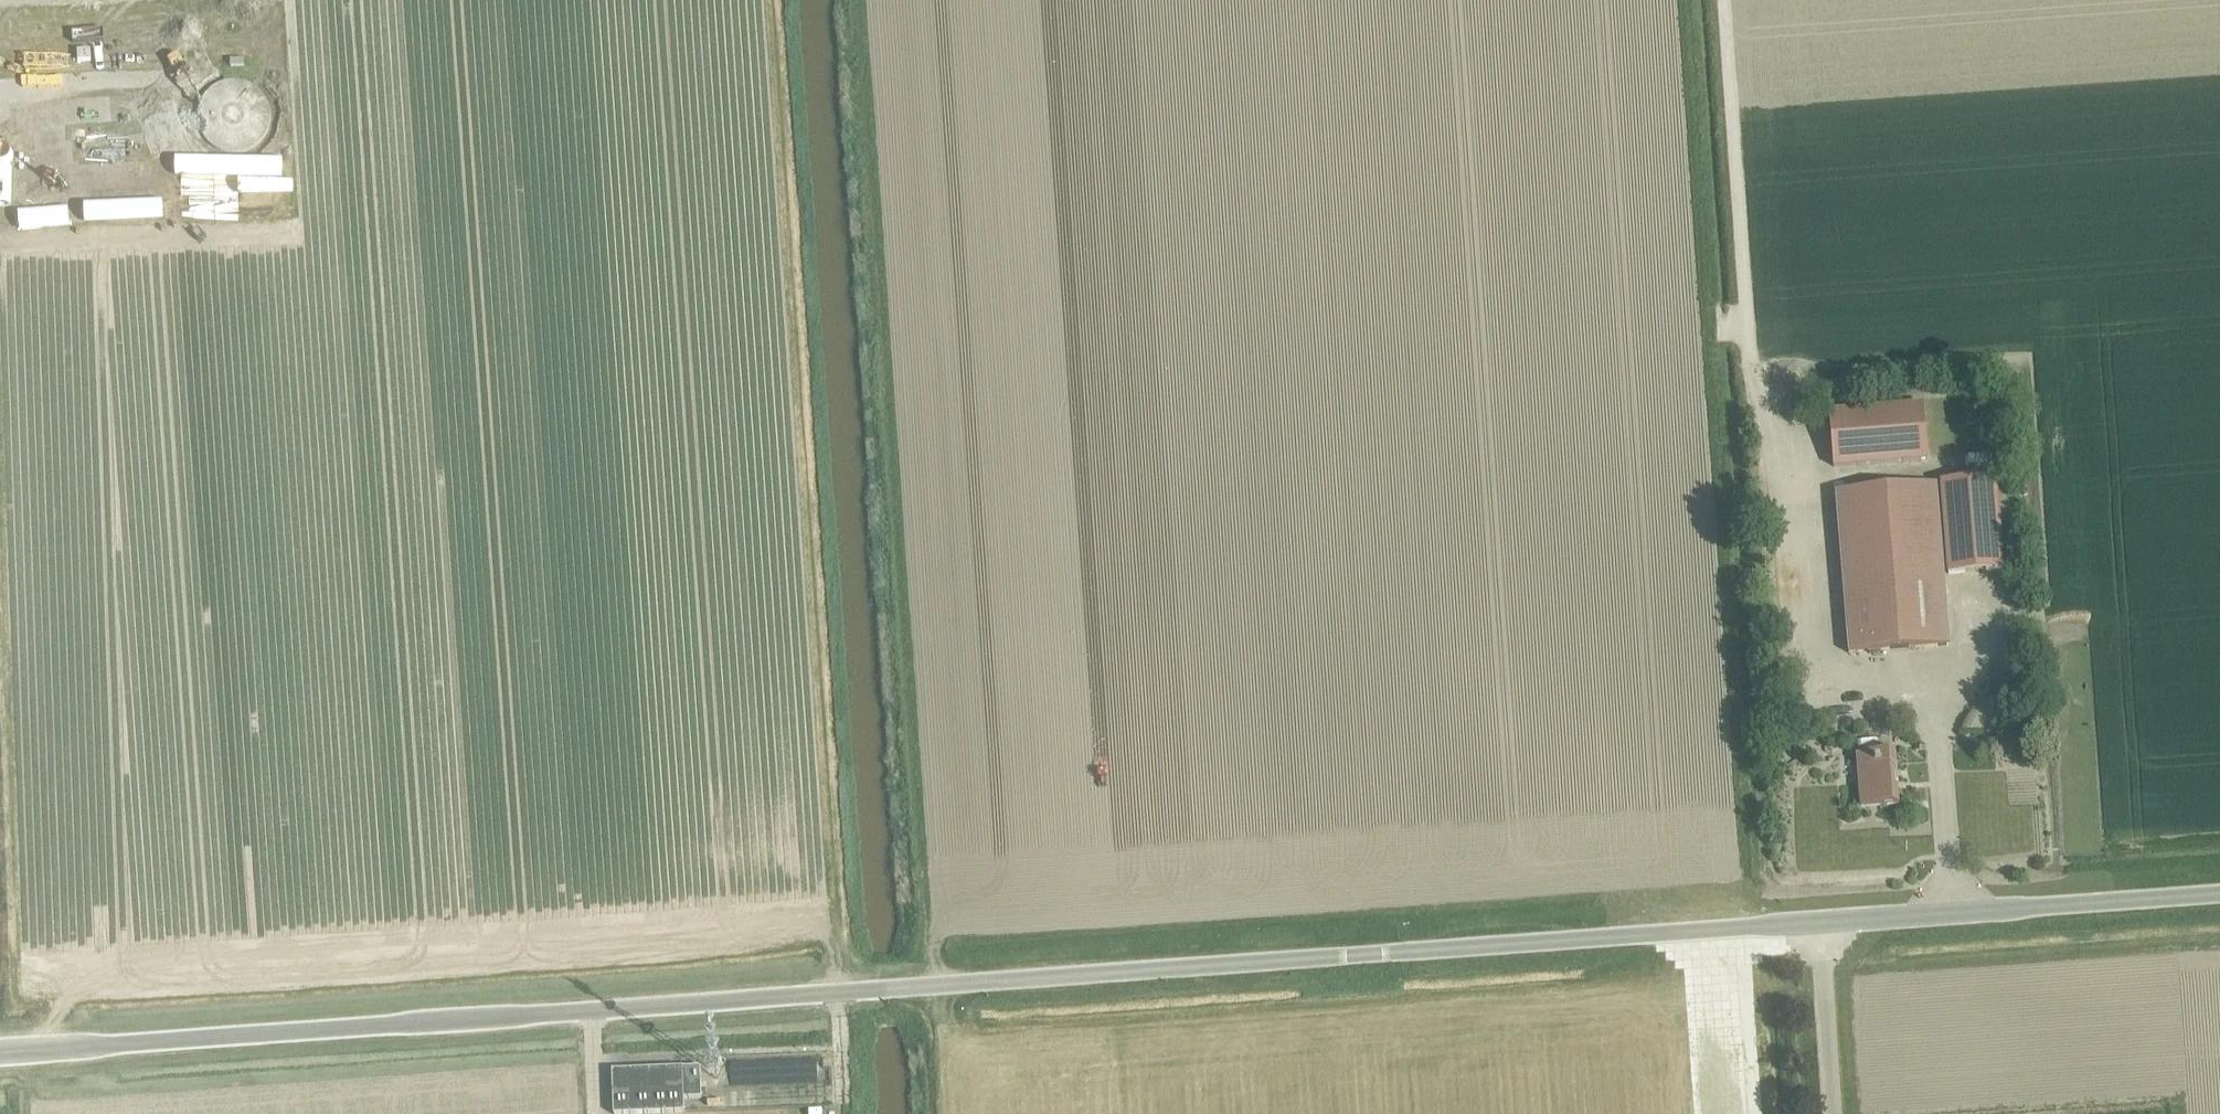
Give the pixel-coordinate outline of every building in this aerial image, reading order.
[(1833,465),(1928,458),(1923,404),(1829,411),(1833,465)] [(1947,573),(2002,569),(1996,479),(1941,483),(1947,573)] [(1847,652),(1949,645),(1936,484),(1835,491),(1847,652)] [(1859,807),(1897,803),(1893,751),(1855,754),(1859,807)] [(613,1113),(684,1111),(683,1098),(700,1097),(699,1066),(611,1070),(613,1113)]
